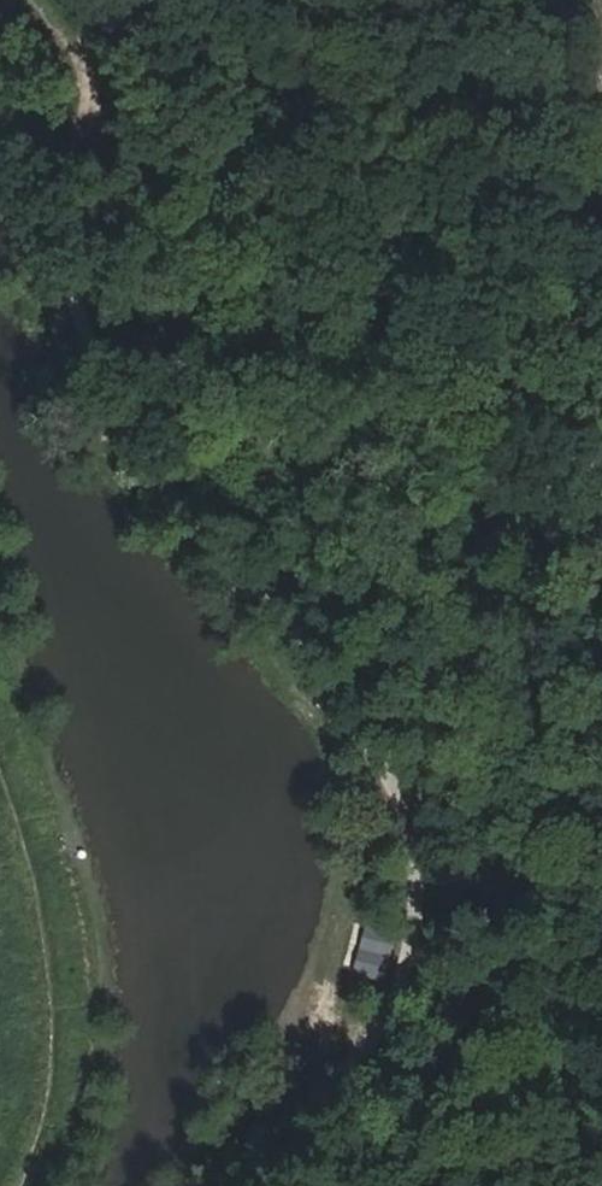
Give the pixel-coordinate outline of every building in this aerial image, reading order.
[(397,932),(366,923),(358,949),(388,957),(397,932)] [(350,971),(382,980),(388,957),(358,949),(350,971)]
